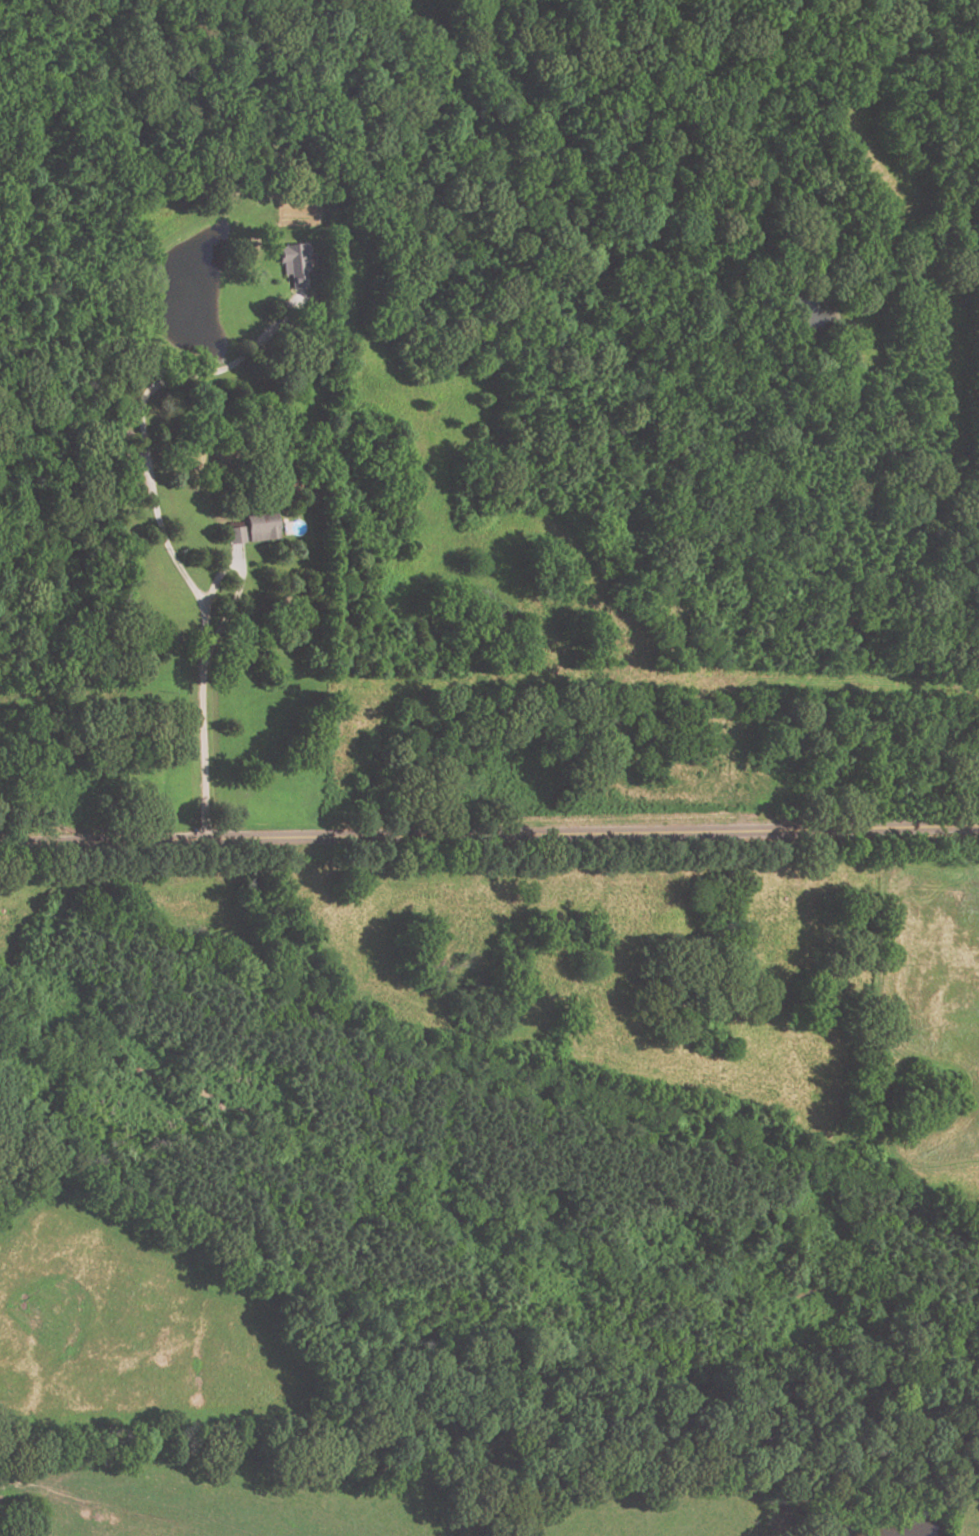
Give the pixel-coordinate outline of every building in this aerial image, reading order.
[(278,247),(306,243),(311,272),(304,273),(306,287),(291,290),(288,274),(282,275),(278,247)] [(245,516),(259,515),(258,507),(273,505),(278,539),(248,543),(245,516)] [(243,542),(240,526),(225,529),(228,544),(243,542)]
